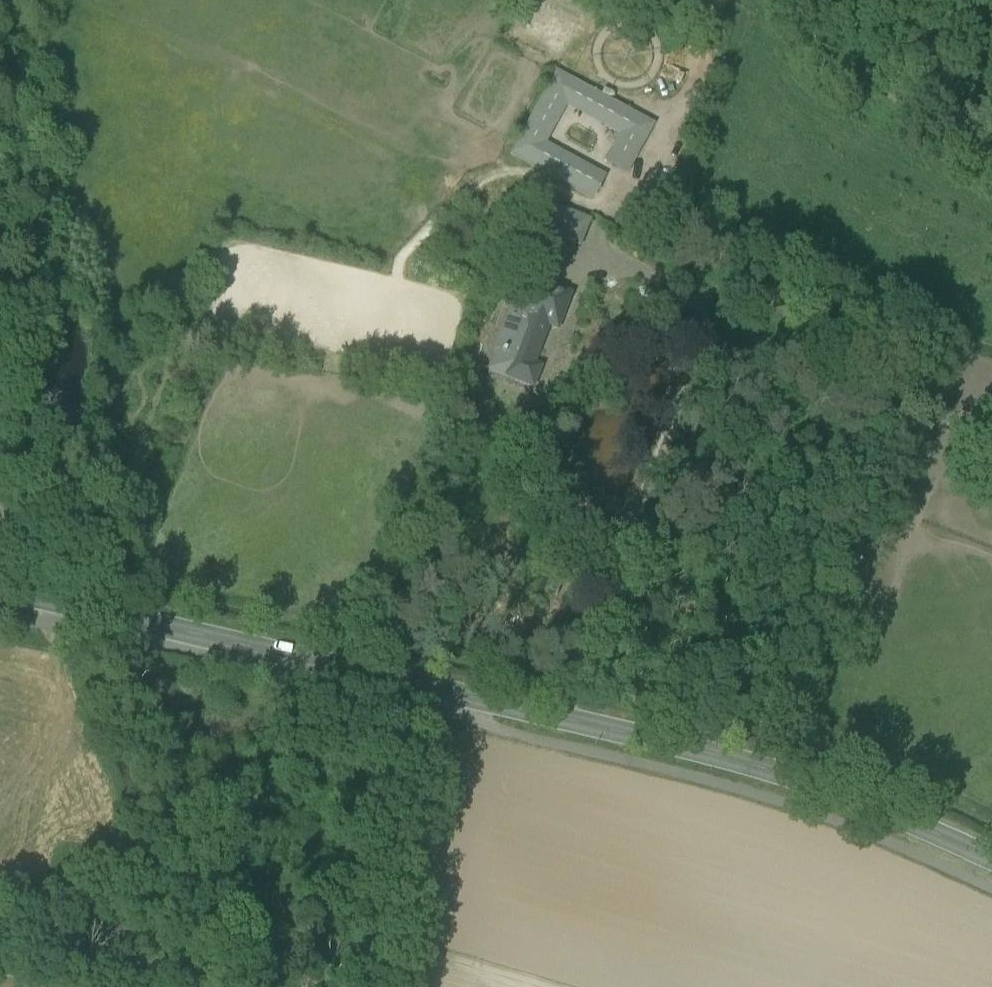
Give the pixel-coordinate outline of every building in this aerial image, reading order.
[(603,181),(539,147),(564,99),(607,122),(605,127),(621,135),(606,163),(627,174),(654,125),(556,73),(512,155),(594,199),(603,181)] [(590,221),(553,207),(543,232),(580,247),(590,221)] [(534,282),(522,315),(510,311),(494,353),(496,354),(490,371),(533,388),(540,369),(533,365),(561,293),(534,282)]
